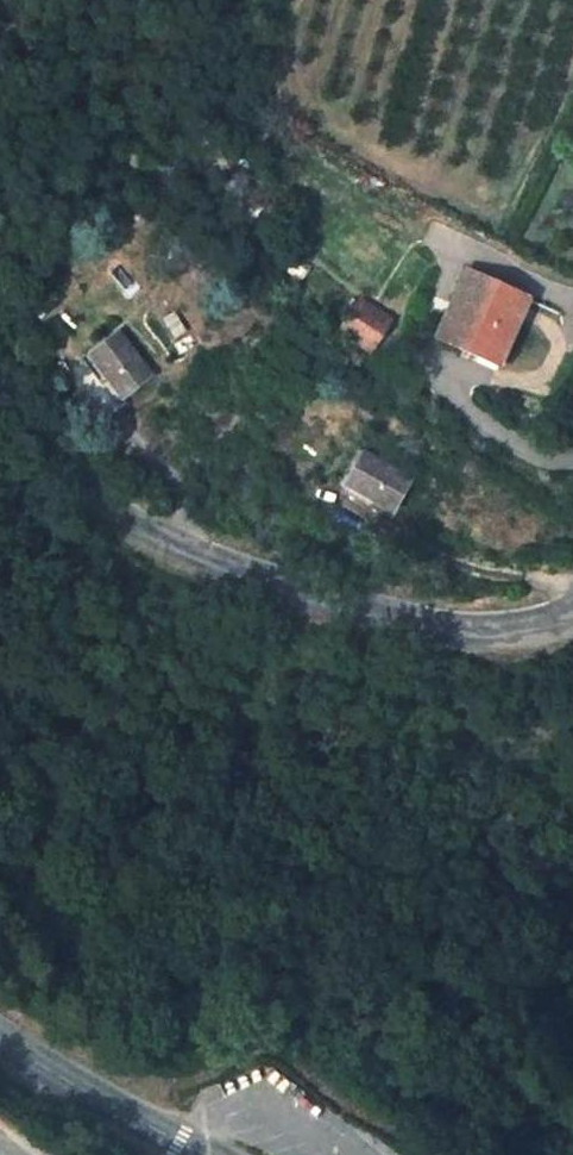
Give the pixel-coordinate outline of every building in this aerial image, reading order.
[(413,330),(439,345),(464,359),(499,294),(449,265),(413,330)] [(383,318),(359,304),(348,324),(373,337),(383,318)] [(84,337),(54,359),(87,403),(117,380),(84,337)] [(340,517),(347,521),(369,483),(325,457),(304,495),(324,507),(320,511),(334,524),(340,517)]
